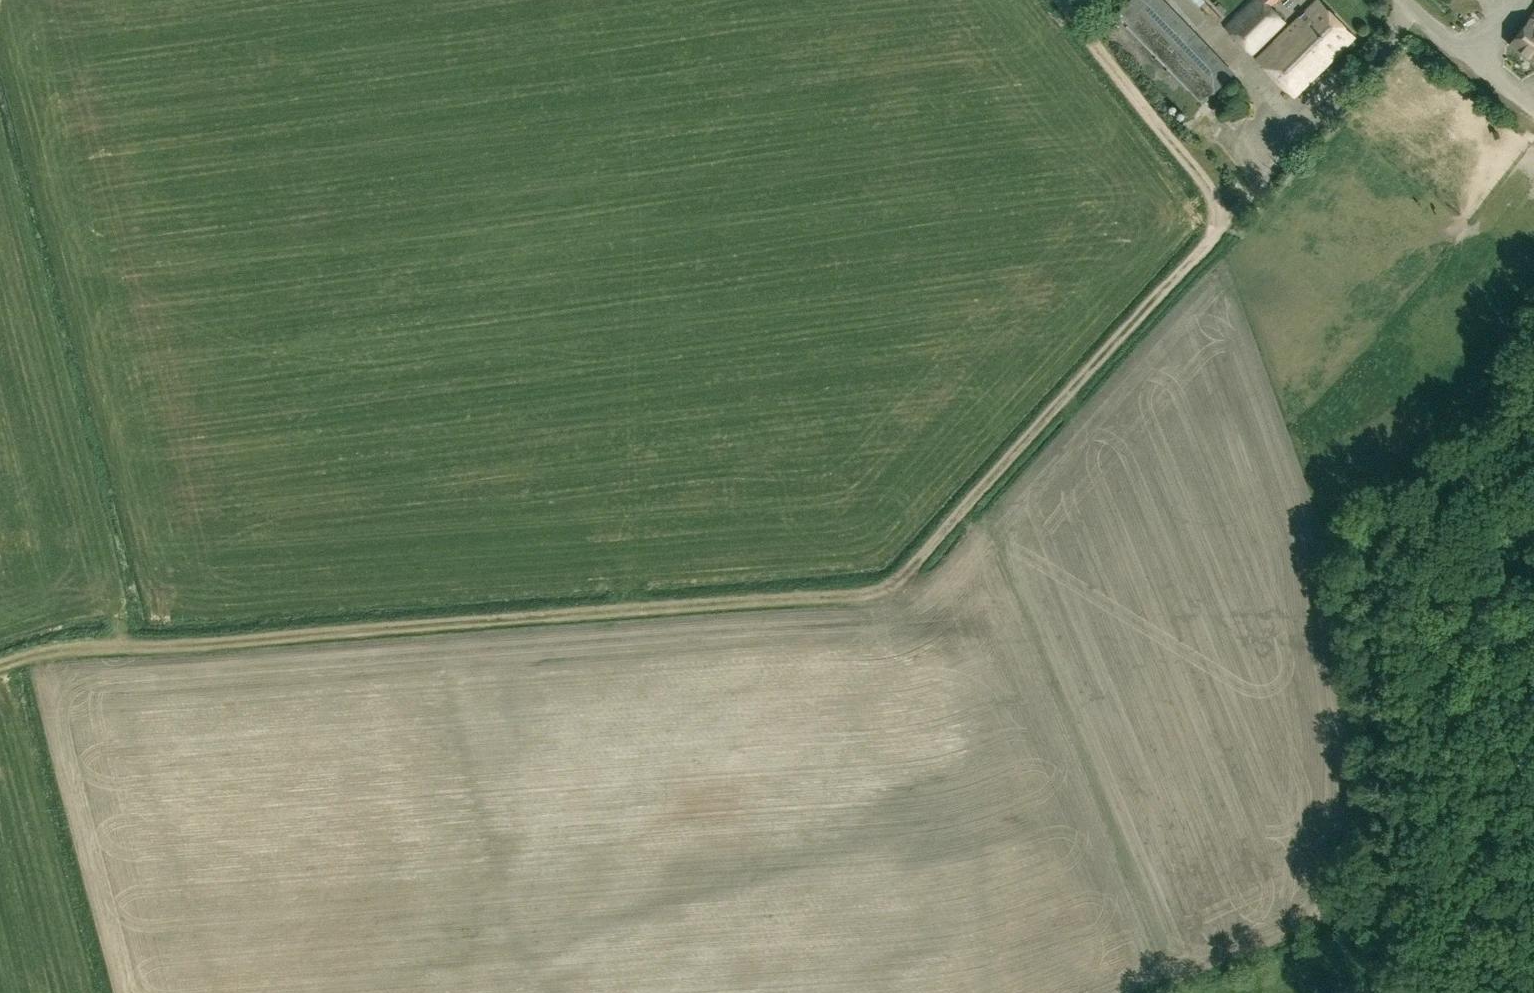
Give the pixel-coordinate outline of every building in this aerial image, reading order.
[(1190,115),(1234,74),(1163,0),(1131,0),(1104,25),(1190,115)] [(1284,21),(1270,6),(1277,0),(1254,0),(1226,26),(1251,52),(1284,21)] [(1355,35),(1319,0),(1316,0),(1258,58),(1295,95),(1355,35)] [(1512,45),(1533,61),(1533,14),(1512,45)]
